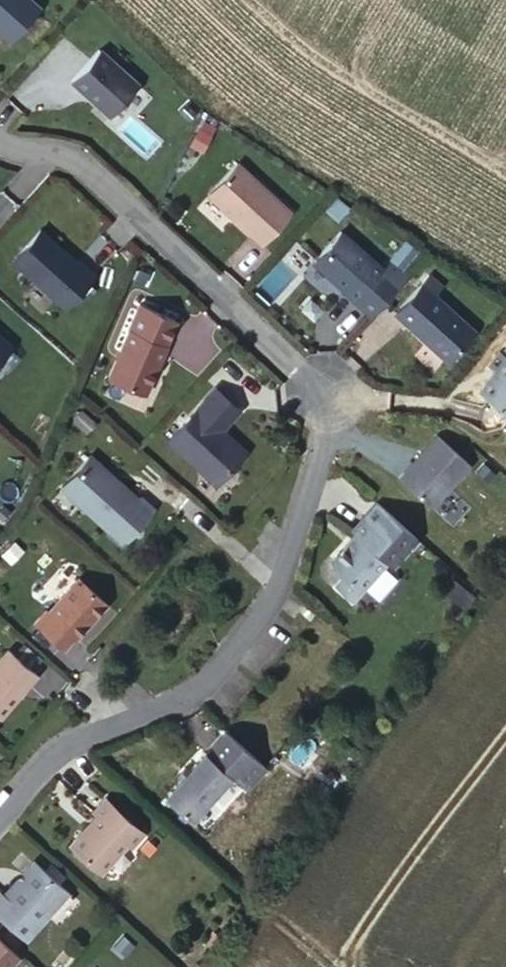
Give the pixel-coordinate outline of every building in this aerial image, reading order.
[(9,46),(40,11),(28,0),(0,0),(0,37),(9,46)] [(137,87),(98,51),(68,84),(108,122),(137,87)] [(290,211),(238,161),(208,193),(260,243),(290,211)] [(95,275),(40,231),(10,265),(65,314),(95,275)] [(382,268),(337,231),(313,260),(314,265),(326,276),(332,277),(342,285),(339,289),(354,299),(382,268)] [(472,325),(418,281),(392,312),(445,358),(472,325)] [(143,392),(174,320),(137,301),(129,322),(128,329),(107,375),(143,392)] [(0,334),(0,363),(13,346),(0,334)] [(505,351),(500,348),(488,363),(495,369),(479,388),(505,411),(505,349),(505,351)] [(239,407),(213,385),(168,440),(216,482),(245,447),(221,427),(239,407)] [(470,461),(436,434),(398,477),(431,506),(470,461)] [(137,498),(89,451),(60,482),(106,526),(103,529),(117,544),(151,508),(139,495),(137,498)] [(426,570),(387,535),(375,548),(378,550),(353,575),(354,586),(364,594),(356,604),(373,620),(407,580),(413,585),(426,570)] [(72,638),(101,601),(72,578),(44,614),(42,611),(31,623),(60,647),(69,635),(72,638)] [(452,582),(443,594),(464,610),(473,598),(452,582)] [(8,651),(0,661),(0,720),(1,721),(38,675),(8,651)] [(230,772),(247,751),(220,727),(201,752),(199,751),(157,797),(185,819),(226,772),(230,772)] [(143,835),(106,800),(94,812),(97,815),(69,845),(99,872),(125,844),(131,848),(143,835)] [(30,861),(1,894),(0,893),(0,920),(23,942),(67,892),(30,861)] [(0,940),(0,966),(11,966),(19,957),(0,940)]
